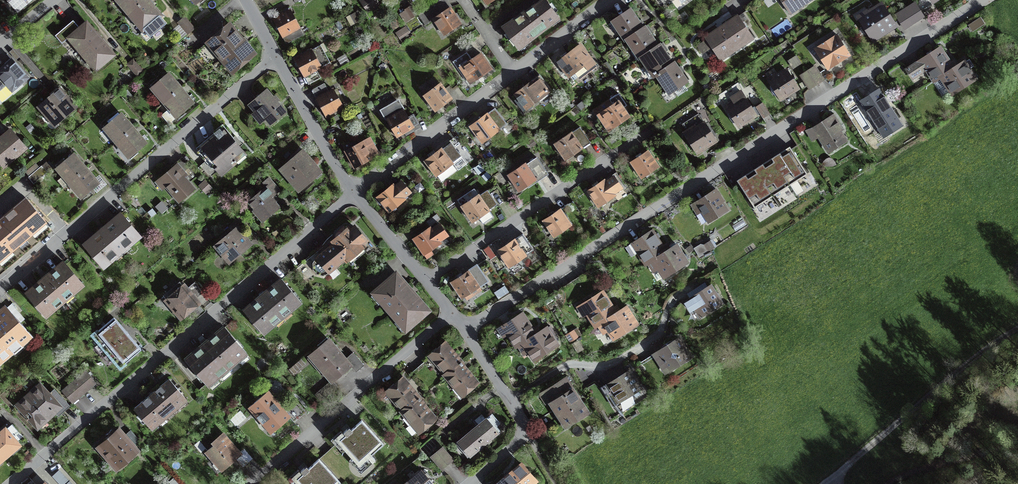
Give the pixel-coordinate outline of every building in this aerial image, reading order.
[(17,11),(30,0),(8,0),(17,11)] [(123,7),(125,6),(130,13),(145,0),(118,0),(123,7)] [(143,29),(144,30),(142,32),(143,33),(148,39),(166,24),(161,18),(159,16),(160,15),(147,0),(145,0),(130,13),(136,19),(135,20),(143,29)] [(433,20),(444,35),(461,23),(445,0),(440,0),(418,14),(425,25),(433,20)] [(545,0),(544,0),(524,13),(503,27),(519,48),(558,18),(545,0)] [(658,7),(653,0),(644,0),(651,11),(658,7)] [(788,9),(802,0),(782,0),(788,9)] [(924,16),(915,3),(903,11),(911,24),(924,16)] [(896,25),(882,4),(859,19),(873,40),(896,25)] [(405,9),(408,14),(406,15),(408,20),(417,14),(411,5),(405,9)] [(303,34),(289,7),(284,10),(285,12),(273,18),(286,43),(303,34)] [(637,18),(631,8),(612,21),(613,22),(613,21),(619,29),(617,30),(625,40),(646,26),(645,26),(643,27),(637,18)] [(903,11),(896,15),(904,28),(911,24),(903,11)] [(753,38),(738,16),(706,38),(720,59),(753,38)] [(194,29),(184,17),(178,22),(188,34),(194,29)] [(975,21),(979,27),(985,23),(981,17),(975,21)] [(80,28),(73,20),(55,35),(61,43),(69,37),(77,47),(78,46),(83,52),(100,39),(86,23),(80,28)] [(253,53),(230,26),(198,53),(207,65),(219,55),(232,70),(253,53)] [(639,59),(660,44),(658,45),(652,35),(646,26),(625,40),(625,41),(627,40),(634,50),(635,50),(640,57),(639,58),(639,59)] [(408,31),(405,27),(396,33),(399,37),(408,31)] [(837,36),(816,49),(828,68),(849,54),(837,36)] [(113,54),(100,39),(83,52),(90,59),(88,60),(96,69),(113,54)] [(320,44),(295,59),(309,84),(321,77),(316,70),(330,62),(320,44)] [(653,77),(674,62),(673,63),(668,56),(660,44),(639,59),(640,58),(653,77)] [(596,67),(580,45),(557,61),(568,77),(574,72),(579,79),(596,67)] [(934,81),(954,68),(940,47),(921,59),(906,68),(913,78),(926,69),(934,81)] [(491,69),(481,53),(471,59),(467,52),(453,62),(468,84),(491,69)] [(12,59),(0,70),(0,90),(6,84),(12,91),(28,78),(12,59)] [(143,71),(133,59),(127,64),(137,76),(143,71)] [(934,81),(934,82),(941,77),(952,94),(976,79),(964,61),(954,68),(934,81)] [(621,69),(616,62),(611,66),(616,73),(621,69)] [(681,72),(674,62),(653,77),(653,78),(657,75),(669,94),(688,81),(681,72)] [(808,71),(816,84),(824,80),(815,66),(808,71)] [(780,98),(798,87),(787,70),(777,76),(778,77),(770,82),(780,98)] [(816,84),(808,71),(801,75),(810,89),(816,84)] [(180,88),(168,73),(152,87),(159,95),(160,94),(166,100),(180,88)] [(551,90),(540,75),(514,94),(518,98),(515,100),(523,111),(526,109),(551,90)] [(452,99),(440,83),(424,95),(435,111),(452,99)] [(343,107),(333,89),(328,92),(324,84),(312,90),(326,116),(343,107)] [(180,88),(166,100),(171,107),(162,115),(169,123),(193,103),(180,88)] [(75,108),(59,89),(40,106),(46,113),(49,110),(58,121),(75,108)] [(134,97),(127,89),(122,94),(127,100),(130,100),(134,97)] [(890,108),(879,89),(861,100),(865,107),(863,108),(864,110),(866,109),(873,120),(877,118),(882,126),(878,128),(884,137),(902,126),(891,107),(890,108)] [(285,112),(266,90),(249,105),(256,113),(258,111),(270,125),(285,112)] [(759,112),(756,106),(752,109),(740,90),(731,96),(736,104),(728,109),(738,125),(759,112)] [(609,130),(629,116),(623,107),(626,105),(618,94),(593,111),(601,121),(603,120),(609,130)] [(387,119),(397,137),(404,132),(405,134),(409,132),(408,130),(412,128),(413,130),(420,126),(413,114),(408,117),(403,109),(398,101),(390,106),(382,110),(387,119)] [(756,106),(759,112),(763,118),(770,113),(763,102),(756,106)] [(507,124),(495,108),(470,126),(482,142),(507,124)] [(133,128),(120,114),(104,128),(111,136),(113,134),(118,141),(133,128)] [(697,152),(715,140),(705,123),(703,124),(702,121),(703,121),(698,114),(682,124),(689,134),(686,136),(697,152)] [(841,128),(833,115),(813,128),(807,130),(812,139),(819,135),(829,151),(846,141),(839,130),(841,128)] [(555,143),(566,159),(590,143),(580,127),(555,143)] [(129,157),(146,143),(133,128),(118,141),(124,147),(122,149),(129,157)] [(244,151),(224,129),(202,147),(216,163),(213,165),(219,172),(244,151)] [(11,130),(10,131),(9,130),(0,138),(1,139),(0,139),(0,161),(4,165),(25,148),(11,130)] [(657,134),(651,138),(654,142),(660,138),(657,134)] [(472,159),(456,137),(425,160),(436,176),(437,175),(441,181),(456,170),(451,164),(461,157),(466,164),(472,159)] [(379,154),(370,138),(345,151),(354,168),(379,154)] [(808,174),(790,146),(772,158),(790,186),(808,174)] [(659,166),(648,151),(631,162),(642,178),(659,166)] [(302,155),(299,152),(281,167),(298,187),(317,171),(313,166),(316,164),(306,153),(303,155),(302,155)] [(86,169),(73,154),(57,168),(63,175),(57,180),(63,187),(71,181),(86,169)] [(547,172),(537,157),(526,164),(525,163),(508,174),(519,190),(547,172)] [(772,158),(754,169),(772,196),(790,186),(772,158)] [(184,159),(160,179),(180,201),(194,189),(189,183),(198,175),(184,159)] [(42,165),(29,176),(34,182),(47,171),(51,168),(46,162),(42,165)] [(98,183),(86,169),(71,181),(77,187),(75,189),(82,197),(98,183)] [(737,180),(754,208),(772,196),(754,169),(737,180)] [(622,188),(614,176),(606,181),(605,179),(587,191),(598,207),(615,195),(614,193),(622,188)] [(254,210),(263,220),(279,207),(273,200),(276,198),(273,195),(279,190),(269,177),(262,183),(266,187),(249,201),(255,209),(254,210)] [(211,188),(206,181),(201,185),(204,189),(205,187),(208,190),(211,188)] [(410,193),(401,181),(394,187),(393,185),(377,197),(389,212),(405,199),(404,198),(410,193)] [(497,204),(487,190),(479,195),(475,188),(457,200),(472,222),(479,218),(483,223),(493,217),(489,210),(497,204)] [(724,200),(716,189),(692,205),(698,213),(702,210),(710,222),(727,210),(721,202),(724,200)] [(25,199),(3,218),(0,220),(0,259),(45,222),(25,199)] [(511,200),(500,208),(506,216),(517,209),(511,200)] [(161,203),(156,208),(161,214),(166,210),(161,203)] [(571,225),(560,209),(544,221),(554,236),(571,225)] [(140,236),(121,213),(84,244),(103,267),(114,257),(114,256),(128,244),(129,246),(140,236)] [(440,219),(436,214),(426,221),(430,227),(440,219)] [(422,217),(414,221),(418,227),(425,222),(422,217)] [(448,235),(440,224),(431,230),(430,227),(413,239),(424,254),(441,243),(439,241),(448,235)] [(244,233),(238,225),(216,244),(222,252),(225,250),(232,258),(248,244),(242,235),(244,233)] [(333,245),(345,259),(346,261),(364,246),(362,244),(366,241),(354,227),(350,230),(349,228),(347,230),(344,226),(336,233),(336,234),(336,235),(336,236),(336,237),(336,238),(337,238),(331,243),(333,245)] [(646,265),(653,260),(652,260),(665,252),(652,230),(626,247),(631,256),(638,252),(646,265)] [(534,250),(523,234),(498,251),(509,267),(534,250)] [(712,243),(711,241),(705,245),(708,251),(716,246),(714,242),(712,243)] [(652,260),(653,260),(664,278),(688,262),(677,244),(665,252),(652,260)] [(329,273),(345,259),(333,245),(317,259),(314,264),(314,269),(317,273),(323,275),(329,273)] [(83,284),(64,262),(26,292),(45,315),(57,306),(56,304),(70,292),(71,294),(83,284)] [(487,281),(477,265),(452,282),(462,298),(487,281)] [(300,266),(292,272),(303,286),(311,280),(300,266)] [(428,310),(396,274),(375,292),(406,329),(428,310)] [(282,279),(244,310),(263,333),(275,324),(274,322),(288,310),(289,311),(301,302),(282,279)] [(180,282),(163,295),(180,316),(200,301),(197,297),(203,292),(195,282),(186,289),(180,282)] [(722,303),(711,285),(689,298),(690,300),(685,303),(691,311),(695,308),(701,316),(722,303)] [(596,326),(597,326),(603,322),(602,322),(615,313),(602,292),(582,304),(596,326)] [(603,322),(597,326),(603,335),(609,331),(614,339),(638,324),(626,306),(615,313),(602,322),(603,322)] [(6,308),(0,313),(0,360),(29,336),(6,308)] [(536,334),(535,334),(522,313),(502,325),(516,347),(523,343),(536,334)] [(141,349),(114,317),(93,335),(120,367),(141,349)] [(246,353),(224,327),(187,359),(208,385),(246,353)] [(523,343),(533,360),(557,345),(546,327),(535,334),(536,334),(523,343)] [(577,328),(566,335),(570,342),(581,335),(577,328)] [(333,381),(351,366),(355,371),(363,365),(353,352),(345,359),(328,339),(309,355),(331,380),(315,394),(321,401),(338,387),(333,381)] [(690,357),(679,339),(654,355),(660,364),(664,362),(669,370),(690,357)] [(447,375),(461,363),(457,357),(445,344),(431,356),(447,375)] [(461,363),(447,375),(446,376),(462,395),(476,382),(464,367),(462,365),(463,364),(461,363)] [(641,388),(630,370),(602,388),(613,406),(641,388)] [(86,371),(63,390),(73,402),(96,383),(86,371)] [(553,405),(556,409),(577,395),(565,377),(544,391),(553,405)] [(185,398),(169,379),(134,408),(151,427),(164,416),(166,418),(174,411),(172,409),(185,398)] [(403,379),(388,392),(404,411),(419,398),(403,379)] [(40,385),(18,404),(38,427),(60,407),(63,411),(69,405),(54,390),(52,392),(54,395),(52,397),(49,394),(49,395),(40,385)] [(273,431),(290,417),(294,422),(306,412),(296,400),(285,410),(269,391),(268,391),(265,387),(256,394),(260,398),(249,407),(257,416),(260,414),(273,431)] [(544,391),(528,401),(537,415),(553,405),(544,391)] [(556,409),(566,426),(588,412),(577,395),(556,409)] [(420,401),(421,400),(419,398),(404,411),(403,412),(419,431),(434,418),(428,410),(420,401)] [(492,414),(472,430),(484,444),(498,432),(493,426),(498,422),(492,414)] [(349,426),(344,432),(346,434),(337,442),(359,466),(368,458),(372,462),(375,460),(371,455),(384,444),(362,420),(352,429),(349,426)] [(12,424),(6,429),(5,428),(0,433),(0,451),(5,457),(19,444),(16,441),(23,436),(12,424)] [(119,430),(99,447),(116,468),(137,450),(134,446),(139,442),(130,431),(124,436),(119,430)] [(470,456),(484,444),(472,430),(458,442),(470,456)] [(239,452),(222,433),(213,441),(215,444),(207,451),(223,469),(240,454),(239,452)] [(199,440),(194,444),(201,452),(206,448),(199,440)] [(442,447),(431,456),(442,469),(453,459),(442,447)] [(252,458),(244,448),(239,452),(240,454),(247,462),(252,458)] [(319,458),(309,467),(306,465),(301,470),(303,473),(295,480),(298,483),(339,483),(341,483),(319,458)] [(498,483),(532,483),(535,481),(521,464),(498,483)] [(60,469),(52,476),(60,483),(66,483),(70,480),(60,469)] [(407,483),(408,483),(433,483),(422,470),(407,483)]
